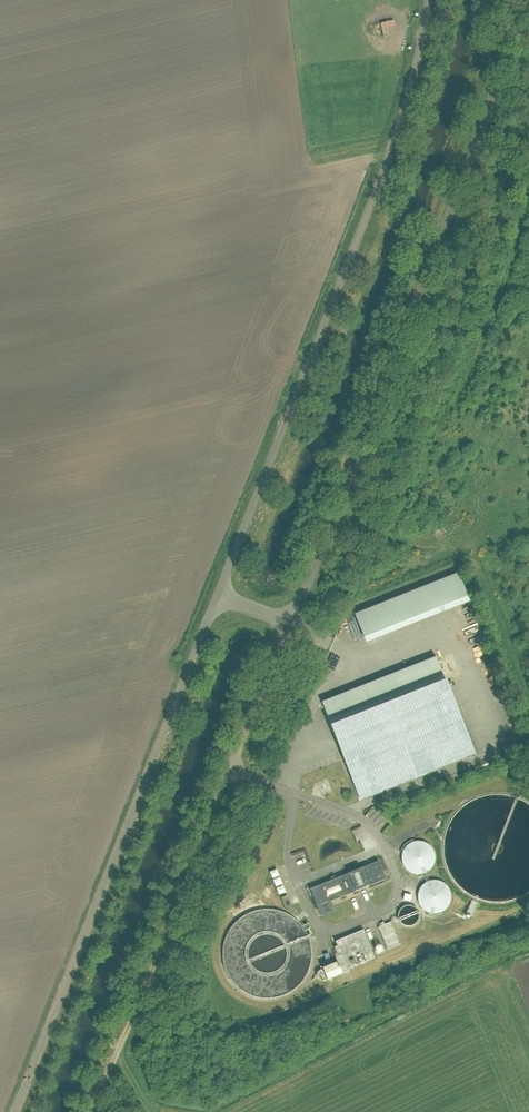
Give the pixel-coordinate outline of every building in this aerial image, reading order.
[(383,31),(397,30),(396,22),(383,23),(383,31)] [(465,597),(457,575),(354,615),(362,636),(465,597)] [(402,698),(331,726),(348,768),(358,764),(362,773),(351,777),(360,799),(475,754),(446,680),(445,681),(442,675),(438,676),(441,682),(431,686),(424,668),(395,680),(402,698)] [(495,716),(507,712),(505,706),(493,710),(495,716)] [(512,729),(503,732),(506,744),(515,742),(512,729)] [(385,879),(378,862),(310,889),(317,907),(385,879)] [(279,876),(276,869),(270,872),(273,879),(279,876)] [(282,884),(279,878),(273,880),(276,887),(282,884)] [(285,893),(283,886),(277,889),(279,895),(285,893)] [(290,906),(286,896),(281,899),(285,908),(290,906)] [(475,916),(481,903),(474,900),(468,913),(475,916)] [(389,950),(402,946),(393,922),(380,926),(389,950)] [(374,958),(363,931),(334,942),(336,948),(334,948),(337,957),(334,959),(337,966),(331,969),(330,967),(321,970),(319,971),(318,972),(317,973),(317,974),(317,975),(317,976),(317,977),(318,978),(319,979),(320,979),(321,979),(323,982),(335,977),(334,974),(374,958)]
